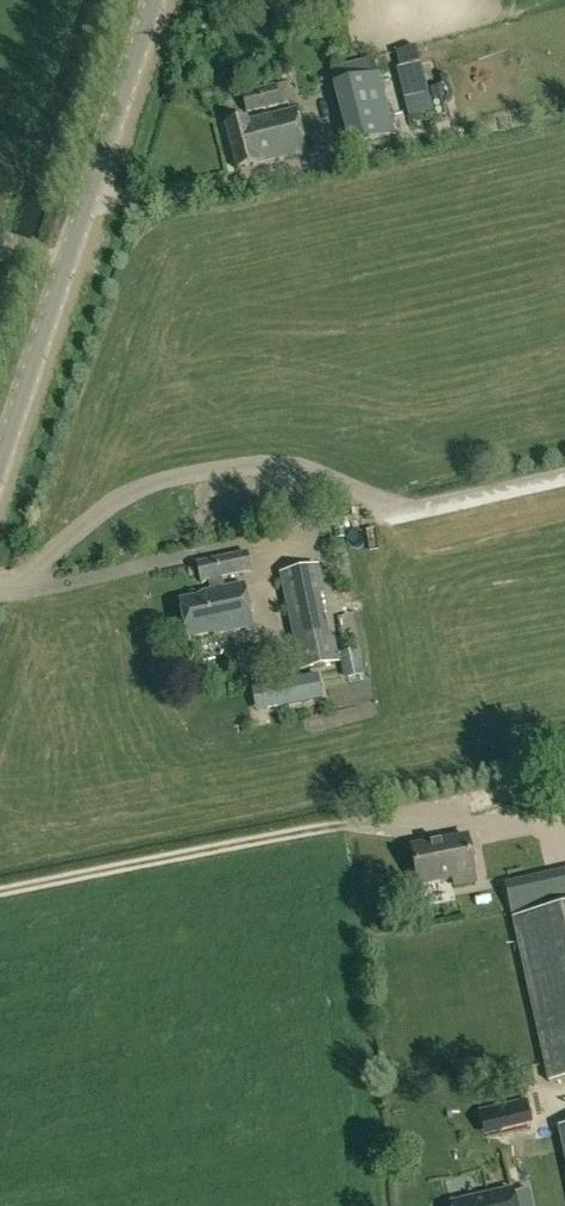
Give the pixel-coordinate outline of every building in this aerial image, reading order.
[(432,42),(433,55),(451,53),(450,40),(432,42)] [(378,71),(375,58),(328,69),(331,83),(348,145),(395,133),(378,71)] [(412,121),(434,117),(421,61),(400,66),(412,121)] [(280,105),(275,84),(240,93),(245,113),(280,105)] [(247,118),(225,124),(236,168),(258,163),(258,162),(305,150),(295,108),(247,121),(247,118)] [(252,626),(243,583),(224,587),(222,577),(251,571),(248,551),(196,563),(199,582),(207,581),(209,590),(202,592),(203,595),(180,599),(188,637),(214,631),(214,633),(252,626)] [(301,671),(338,663),(336,651),(333,636),(327,638),(317,594),(324,592),(318,562),(280,570),(301,671)] [(338,663),(342,682),(362,677),(356,647),(336,651),(338,663)] [(255,710),(320,697),(316,673),(250,686),(255,710)] [(410,846),(417,884),(453,878),(454,885),(475,881),(467,836),(410,846)] [(524,881),(530,909),(555,903),(549,876),(524,881)] [(564,1079),(564,1029),(539,1035),(549,1082),(564,1079)] [(524,1127),(521,1108),(498,1113),(502,1131),(524,1127)] [(512,1191),(452,1205),(515,1205),(512,1191)]
